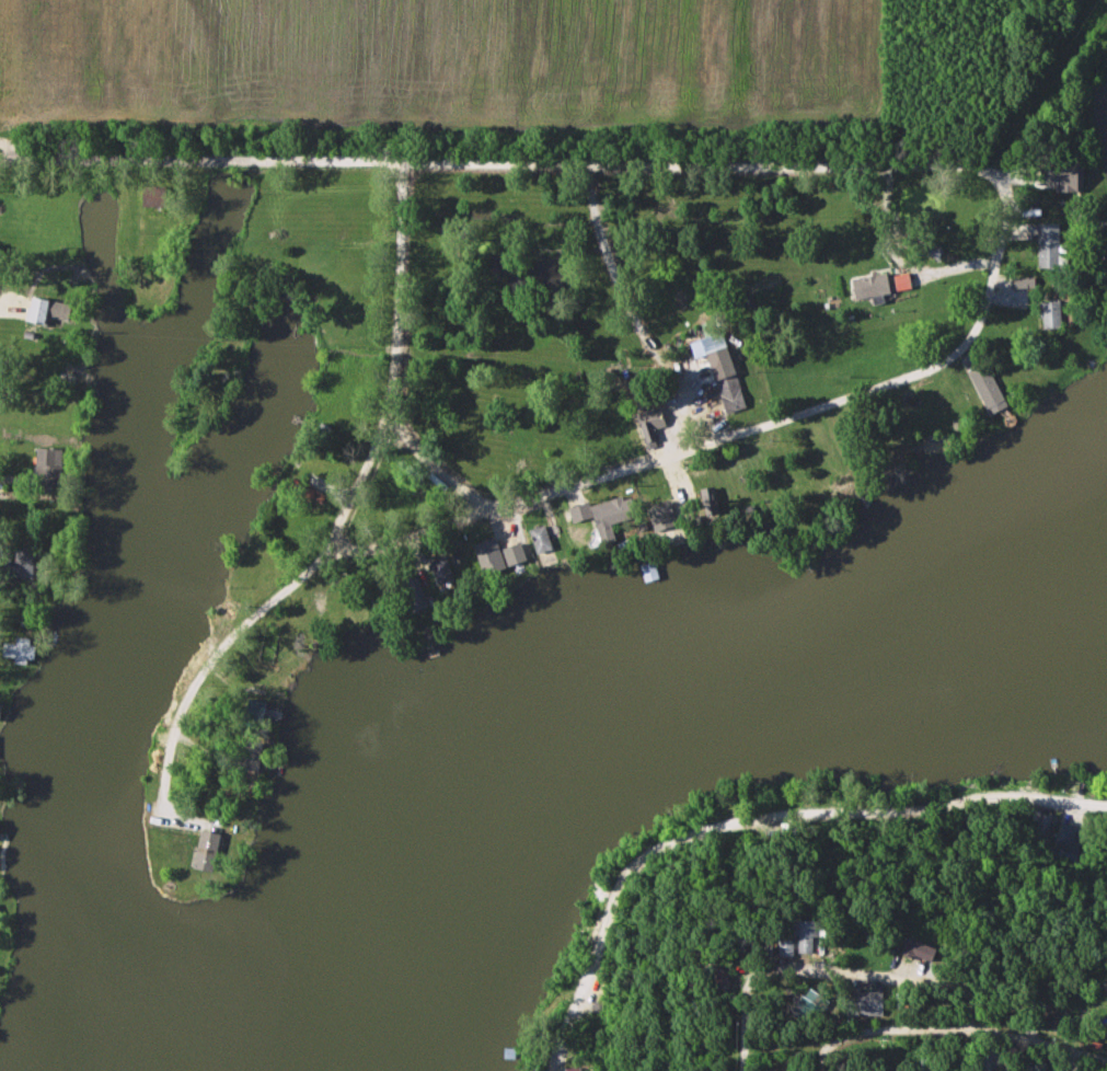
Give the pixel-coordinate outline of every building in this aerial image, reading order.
[(1061,191),(1082,191),(1082,164),(1061,164),(1061,171),(1043,171),(1043,183),(1061,183),(1061,191)] [(168,187),(145,187),(145,208),(168,208),(168,187)] [(868,215),(880,215),(880,197),(868,197),(868,215)] [(1062,223),(1041,223),(1041,268),(1062,268),(1062,223)] [(894,293),(890,273),(855,280),(858,300),(894,293)] [(70,323),(74,305),(35,297),(30,321),(48,325),(49,318),(70,323)] [(1064,302),(1044,302),(1044,329),(1064,329),(1064,302)] [(1010,407),(989,366),(972,375),(993,415),(1010,407)] [(729,415),(749,408),(738,375),(718,381),(729,415)] [(639,414),(647,449),(657,447),(653,429),(681,423),(677,405),(639,414)] [(39,487),(64,487),(64,449),(39,449),(39,487)] [(720,513),(717,488),(703,490),(707,515),(720,513)] [(633,496),(594,506),(603,544),(618,540),(614,524),(639,518),(633,496)] [(680,526),(671,501),(650,508),(659,533),(680,526)] [(592,520),(592,506),(574,506),(574,520),(592,520)] [(533,530),(541,555),(556,550),(548,525),(533,530)] [(475,545),(483,569),(503,563),(495,539),(475,545)] [(0,547),(0,578),(37,579),(37,548),(0,547)] [(432,560),(439,586),(456,581),(448,555),(432,560)] [(643,567),(647,582),(658,579),(654,564),(643,567)] [(429,607),(420,578),(404,582),(412,611),(429,607)] [(17,663),(37,663),(37,641),(19,641),(19,645),(6,645),(6,658),(17,658),(17,663)] [(264,770),(264,744),(239,744),(239,770),(264,770)] [(797,841),(797,824),(782,824),(782,841),(797,841)] [(223,837),(207,832),(195,867),(211,872),(223,837)] [(826,924),(798,923),(797,938),(802,939),(801,955),(816,956),(817,939),(835,940),(835,930),(826,929),(826,924)] [(940,951),(910,939),(904,956),(933,967),(940,951)] [(797,944),(782,943),(782,957),(796,957),(797,944)] [(733,973),(715,969),(710,985),(728,990),(733,973)] [(885,1017),(885,993),(849,993),(849,1017),(885,1017)] [(1015,1015),(1025,1019),(1029,1008),(1019,1004),(1015,1015)] [(1094,1025),(1088,1040),(1106,1047),(1106,1029),(1094,1025)]
